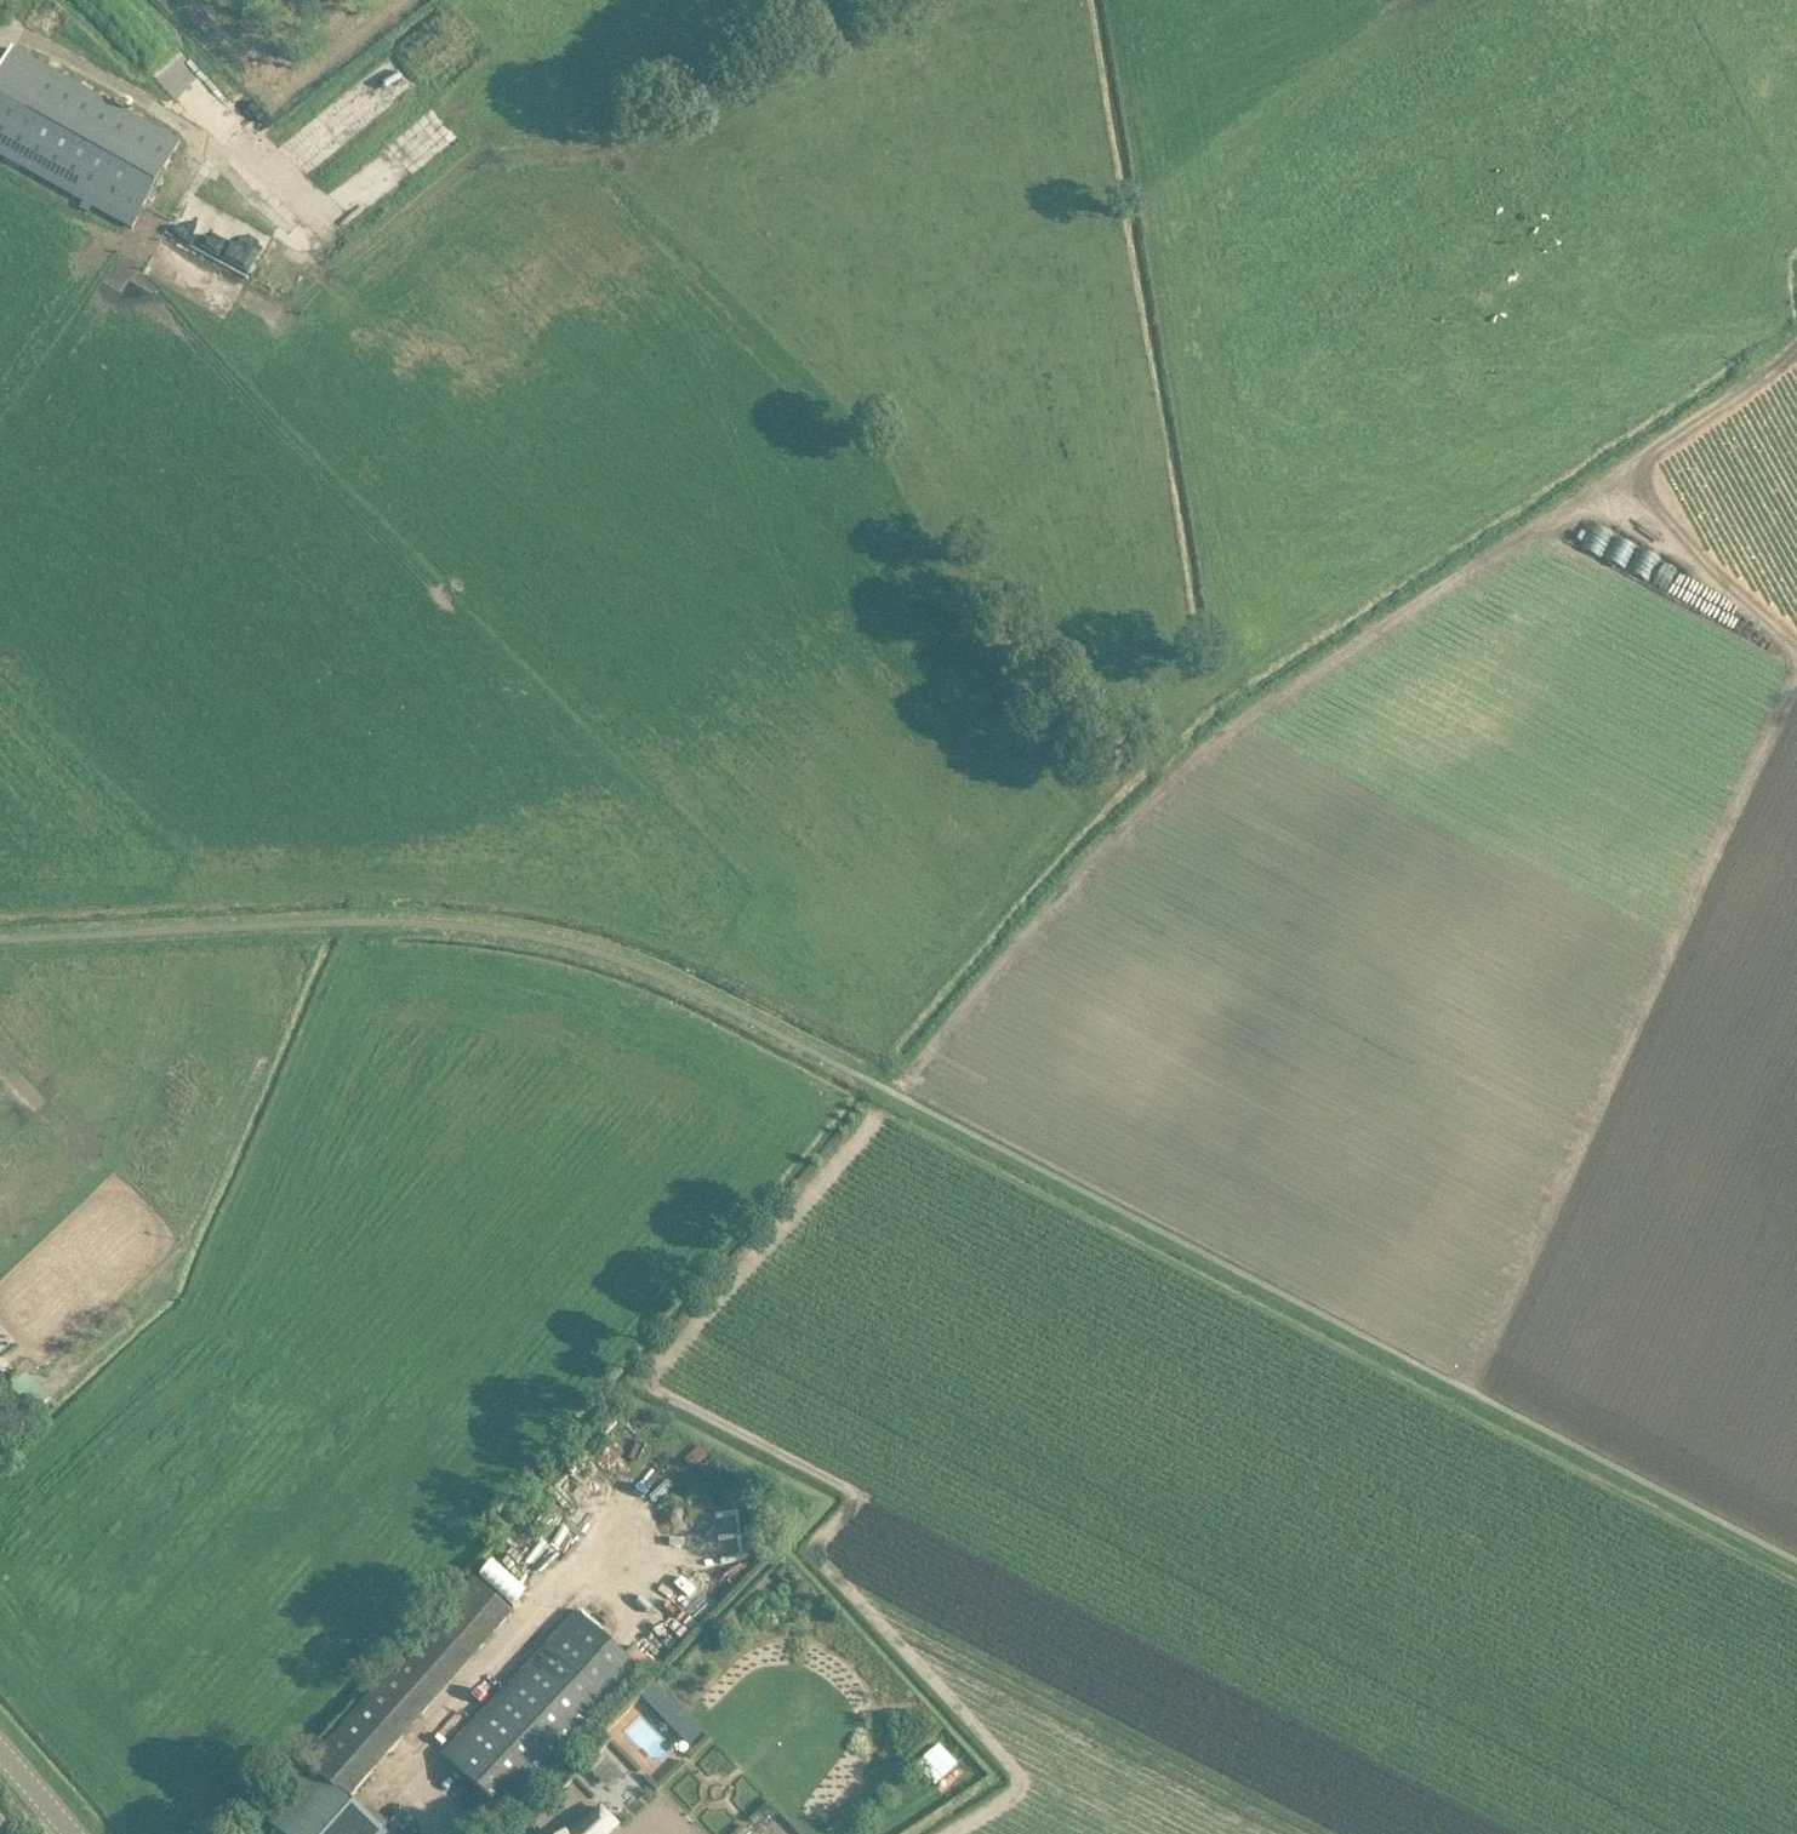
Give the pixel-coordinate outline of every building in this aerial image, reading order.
[(181,143),(29,58),(31,56),(25,53),(25,55),(13,49),(0,72),(0,155),(133,229),(181,143)] [(473,1578),(331,1739),(307,1765),(316,1773),(316,1771),(349,1801),(372,1776),(515,1616),(473,1578)] [(646,1680),(576,1613),(442,1754),(512,1821),(646,1680)] [(659,1647),(642,1661),(655,1676),(671,1662),(659,1647)] [(659,1690),(647,1703),(675,1730),(694,1748),(706,1736),(688,1718),(659,1690)] [(385,1833),(363,1813),(349,1801),(316,1771),(316,1773),(271,1823),(284,1833),(386,1833),(385,1833)] [(617,1820),(600,1802),(569,1832),(566,1829),(561,1833),(602,1833),(617,1820)] [(385,1833),(389,1824),(371,1808),(363,1813),(385,1833)] [(755,1833),(800,1833),(803,1831),(779,1808),(755,1833)]
